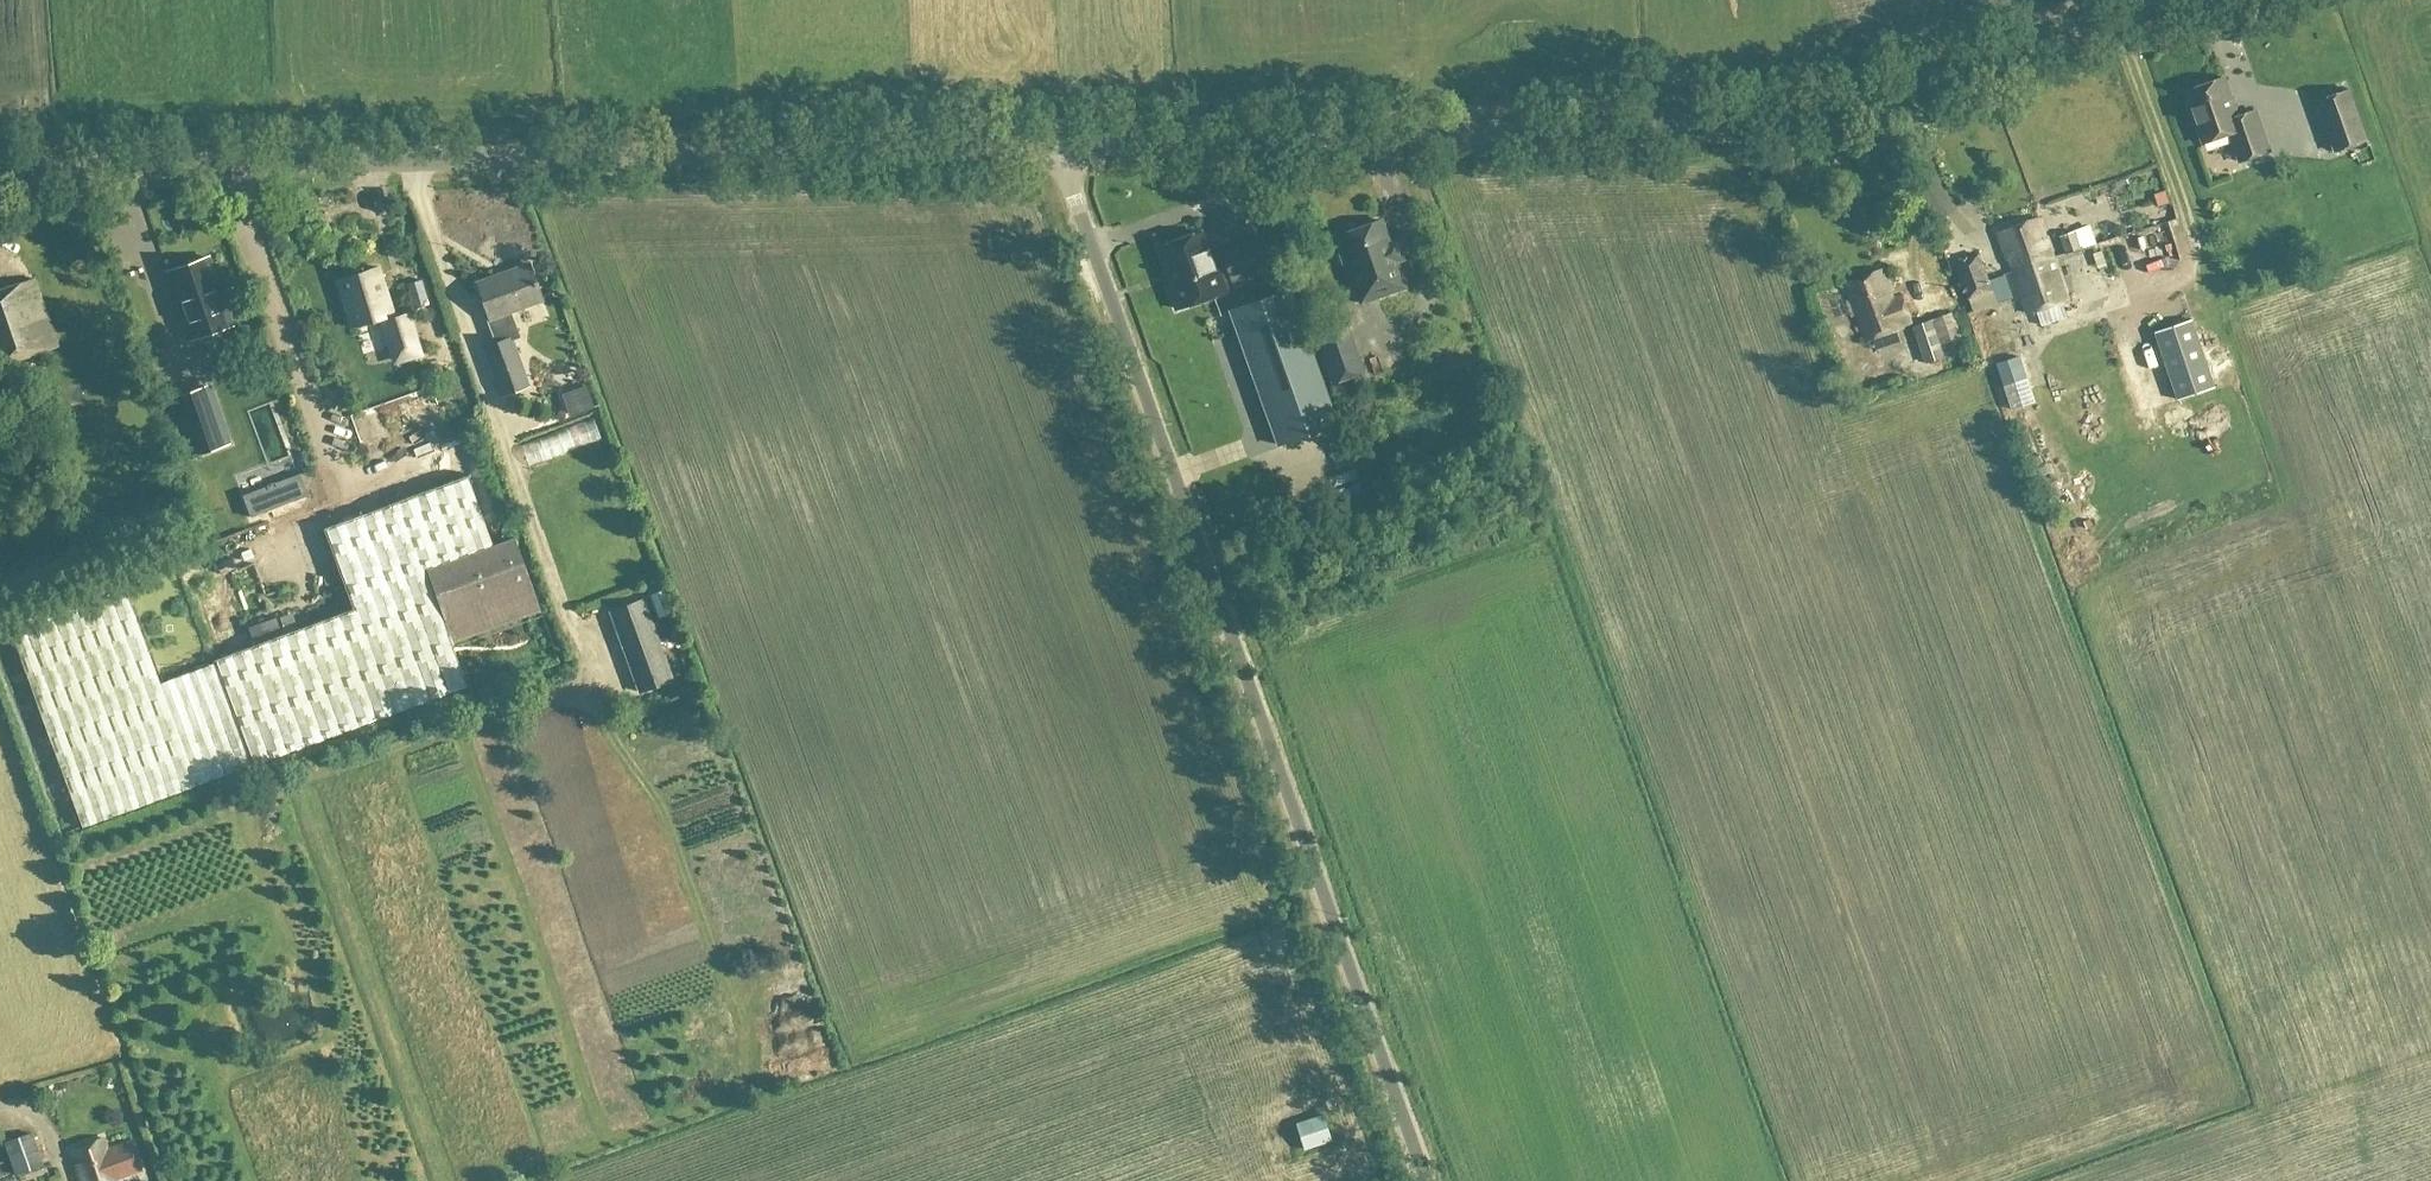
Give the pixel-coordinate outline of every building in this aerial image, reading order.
[(2222,79),(2182,93),(2200,144),(2227,134),(2236,161),(2268,150),(2255,115),(2237,121),(2222,79)] [(2366,143),(2349,91),(2323,100),(2340,152),(2366,143)] [(2011,274),(2050,261),(2037,221),(1995,235),(2005,264),(2008,263),(2011,274)] [(1345,269),(1358,306),(1402,290),(1378,224),(1353,233),(1348,230),(1340,233),(1338,238),(1334,240),(1339,254),(1337,259),(1340,267),(1345,269)] [(1170,284),(1166,285),(1175,310),(1224,293),(1215,268),(1210,269),(1198,234),(1157,249),(1170,284)] [(2064,256),(2079,251),(2073,234),(2058,239),(2064,256)] [(1259,238),(1220,252),(1230,280),(1269,267),(1259,238)] [(1976,257),(1952,266),(1966,302),(1990,293),(1995,306),(2011,299),(2003,277),(1986,283),(1976,257)] [(230,326),(206,259),(166,273),(190,340),(230,326)] [(2050,261),(2011,274),(2023,309),(2062,296),(2050,261)] [(527,388),(509,340),(515,338),(506,315),(539,303),(527,267),(474,286),(486,322),(487,322),(495,345),(480,351),(498,398),(527,388)] [(391,320),(375,270),(335,282),(350,330),(379,322),(389,354),(414,347),(405,316),(391,320)] [(1889,302),(1886,293),(1889,292),(1882,272),(1842,286),(1863,344),(1900,331),(1899,328),(1909,325),(1899,298),(1889,302)] [(0,292),(0,360),(2,367),(54,348),(30,281),(0,292)] [(1334,426),(1286,292),(1255,303),(1263,324),(1236,334),(1276,447),(1334,426)] [(1949,316),(1911,329),(1925,366),(1963,352),(1949,316)] [(2213,389),(2190,321),(2154,334),(2177,401),(2213,389)] [(1345,330),(1314,342),(1330,387),(1361,375),(1345,330)] [(2018,359),(1996,366),(2003,386),(2025,379),(2018,359)] [(190,457),(226,444),(206,388),(171,401),(190,457)] [(575,425),(511,435),(514,452),(578,442),(575,425)] [(306,494),(298,472),(240,494),(249,516),(306,494)] [(353,612),(215,665),(157,686),(119,587),(6,628),(81,828),(251,766),(466,688),(451,645),(538,614),(512,540),(490,548),(466,480),(323,531),(353,612)] [(663,590),(648,596),(657,619),(672,613),(663,590)] [(641,603),(607,615),(637,696),(671,683),(641,603)] [(1328,1143),(1320,1119),(1295,1127),(1303,1151),(1328,1143)] [(30,1137),(3,1146),(13,1178),(40,1169),(30,1137)] [(68,1151),(78,1180),(115,1180),(139,1173),(130,1144),(105,1153),(101,1140),(68,1151)]
